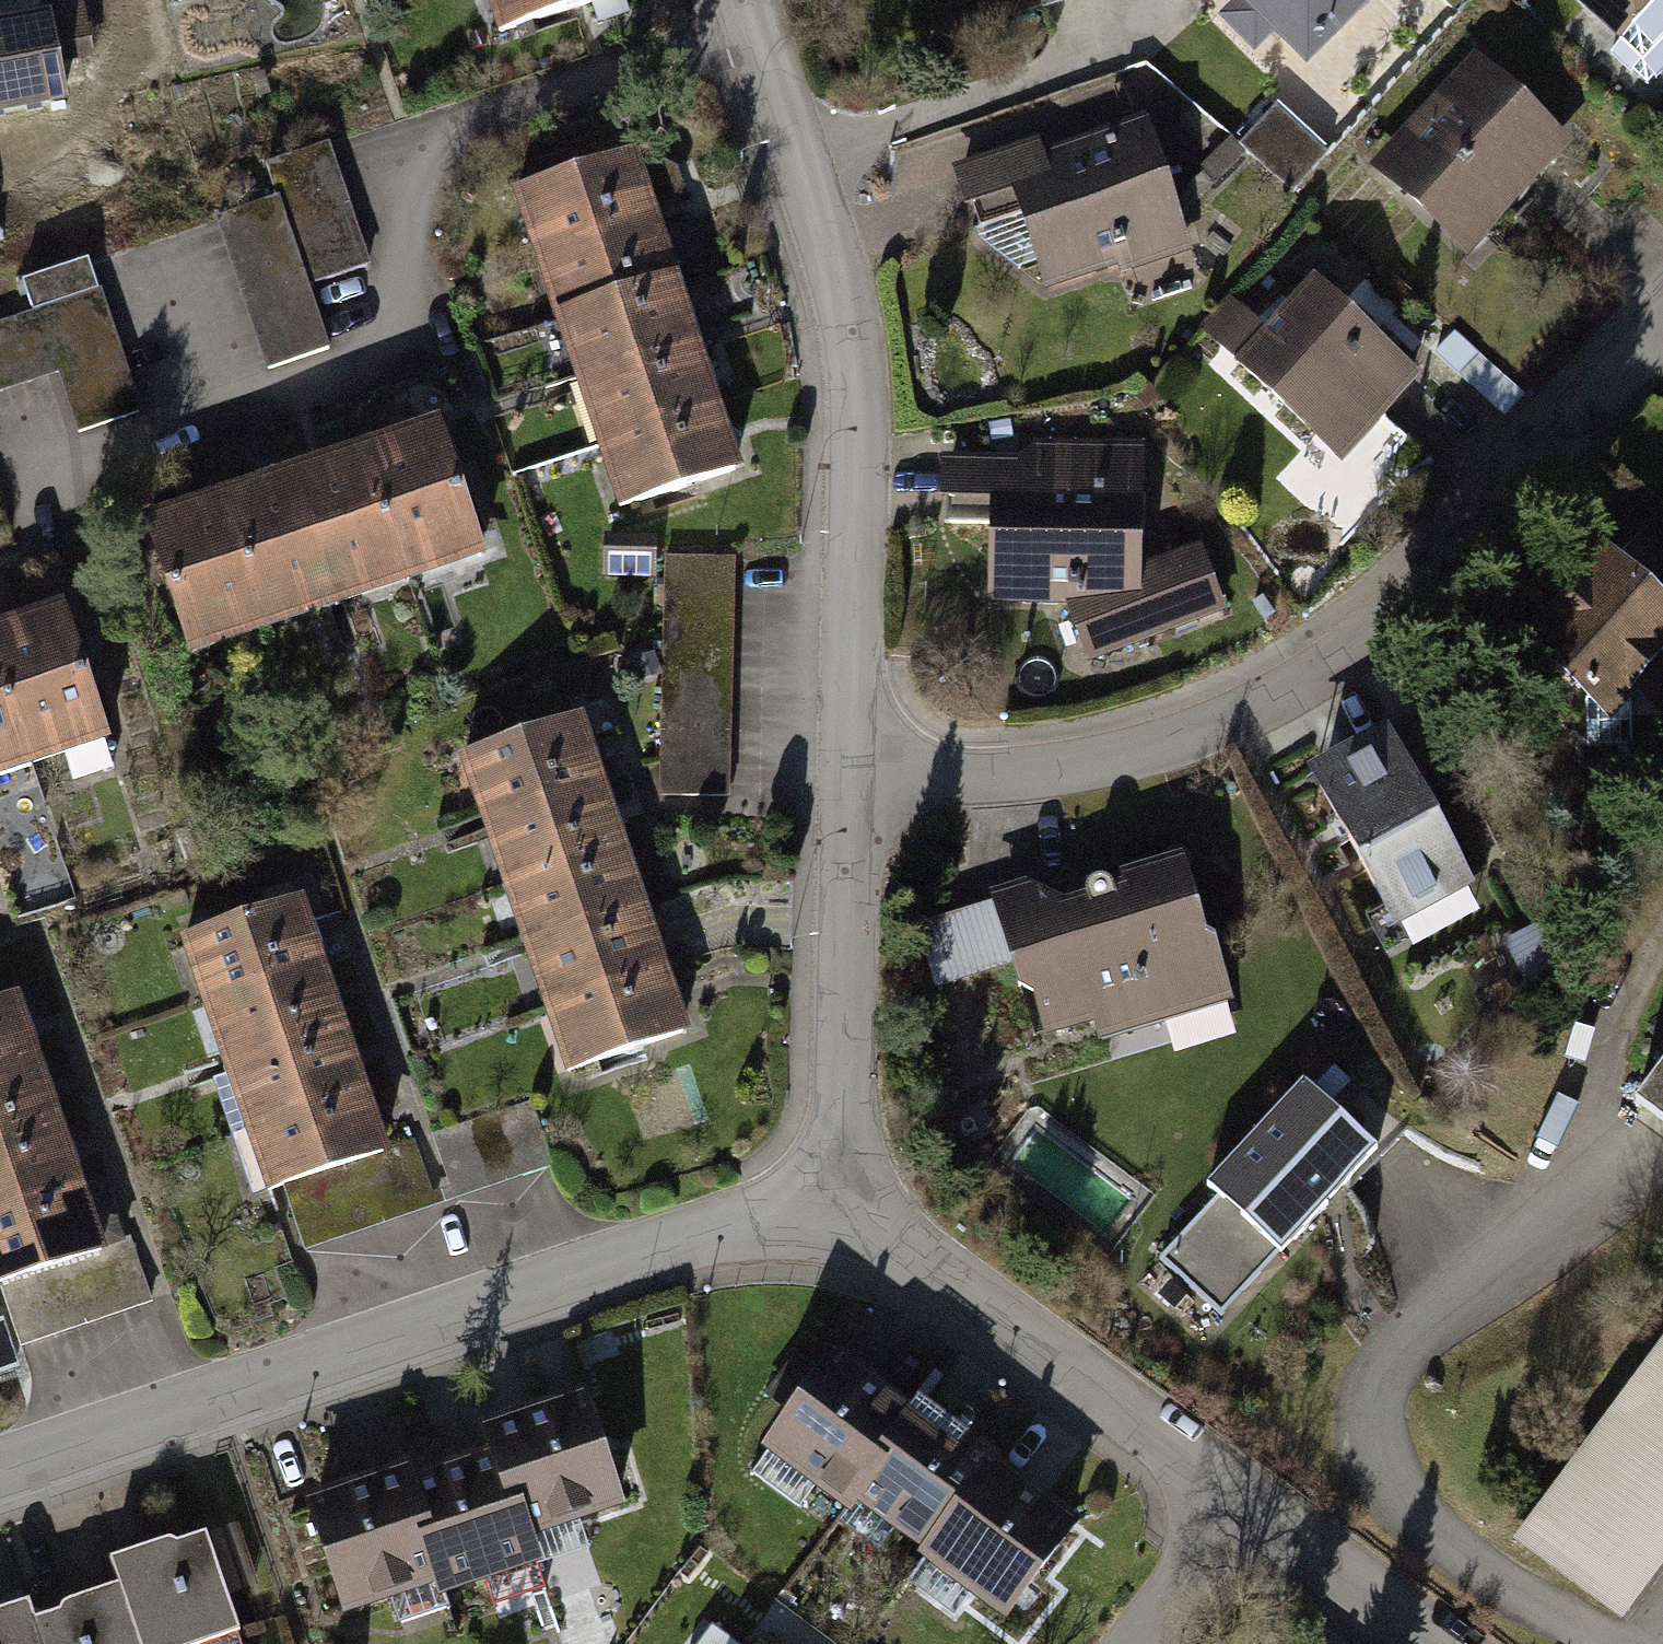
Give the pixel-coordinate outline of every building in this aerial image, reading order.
[(502,44),(632,0),(488,0),(502,44)] [(1368,0),(1227,0),(1302,79),(1376,8),(1368,0)] [(1612,40),(1598,56),(1646,99),(1662,80),(1662,0),(1568,0),(1612,40)] [(75,116),(68,80),(99,74),(87,17),(0,35),(0,131),(75,116)] [(1470,266),(1575,152),(1478,63),(1373,177),(1470,266)] [(1178,120),(1154,128),(1171,177),(1195,169),(1178,120)] [(1322,166),(1269,120),(1238,155),(1290,201),(1322,166)] [(1010,204),(1042,299),(1181,253),(1137,122),(1040,155),(1036,144),(946,174),(962,220),(1010,204)] [(220,230),(268,377),(333,356),(312,293),(375,272),(335,152),(273,173),(285,209),(220,230)] [(512,204),(534,267),(663,224),(642,160),(512,204)] [(534,267),(555,331),(685,287),(663,224),(534,267)] [(82,444),(146,421),(92,271),(28,293),(38,321),(0,334),(0,406),(61,385),(82,444)] [(1187,348),(1329,472),(1408,381),(1343,324),(1351,315),(1307,277),(1258,334),(1225,305),(1187,348)] [(555,331),(576,394),(706,351),(685,287),(555,331)] [(576,394),(598,458),(728,414),(706,351),(576,394)] [(598,458),(619,521),(749,478),(728,414),(598,458)] [(442,431),(368,456),(414,594),(488,570),(442,431)] [(984,612),(1057,615),(1079,672),(1218,618),(1193,554),(1135,576),(1141,451),(991,445),(990,462),(939,460),(937,512),(988,514),(984,612)] [(368,456),(294,481),(341,619),(414,594),(368,456)] [(294,481),(220,506),(267,644),(341,619),(294,481)] [(220,506),(147,530),(193,668),(267,644),(220,506)] [(1618,568),(1662,609),(1662,560),(1642,541),(1618,568)] [(661,548),(609,547),(608,591),(660,592),(661,548)] [(1604,555),(1515,652),(1606,735),(1636,702),(1662,726),(1662,609),(1618,568),(1604,555)] [(671,561),(667,804),(740,805),(744,562),(671,561)] [(0,639),(0,662),(39,779),(113,755),(67,617),(0,639)] [(39,779),(0,662),(0,793),(39,779)] [(1482,896),(1389,731),(1295,784),(1388,948),(1482,896)] [(463,780),(485,843),(615,800),(593,736),(463,780)] [(485,843),(506,907),(636,863),(615,800),(485,843)] [(1176,853),(984,904),(1023,1053),(1090,1035),(1101,1079),(1227,1046),(1176,853)] [(506,907),(528,970),(657,927),(636,863),(506,907)] [(175,954),(197,1017),(327,973),(305,910),(175,954)] [(528,970),(549,1034),(679,990),(657,927),(528,970)] [(958,949),(915,960),(929,1013),(973,1002),(958,949)] [(197,1017),(218,1080),(348,1037),(327,973),(197,1017)] [(549,1034),(570,1097),(700,1053),(679,990),(549,1034)] [(46,1072),(24,1009),(0,1017),(0,1087),(46,1072)] [(218,1080),(240,1144),(369,1100),(348,1037),(218,1080)] [(1636,1102),(1662,1124),(1662,1067),(1636,1102)] [(67,1136),(46,1072),(0,1087),(0,1158),(67,1136)] [(1376,1151),(1304,1083),(1208,1187),(1220,1198),(1161,1261),(1221,1317),(1376,1151)] [(240,1144),(261,1207),(287,1197),(391,1164),(369,1100),(240,1144)] [(439,1149),(459,1207),(561,1174),(542,1115),(439,1149)] [(89,1199),(67,1136),(0,1158),(0,1229),(89,1199)] [(287,1197),(307,1259),(440,1215),(419,1154),(391,1164),(287,1197)] [(2,1298),(110,1262),(89,1199),(0,1229),(0,1299),(2,1298)] [(2,1298),(21,1357),(157,1312),(138,1254),(110,1262),(2,1298)] [(1517,1532),(1622,1608),(1662,1553),(1662,1334),(1517,1532)] [(792,1424),(762,1465),(843,1523),(850,1513),(915,1424),(834,1366),(826,1377),(803,1361),(769,1407),(792,1424)] [(530,1550),(626,1517),(588,1407),(492,1440),(498,1459),(530,1550)] [(1004,1465),(926,1409),(915,1424),(850,1513),(928,1570),(996,1476),(1004,1465)] [(439,1594),(446,1614),(541,1581),(530,1550),(498,1459),(404,1491),(439,1594)] [(922,1579),(1010,1642),(1084,1539),(996,1476),(928,1570),(922,1579)] [(400,1480),(307,1512),(346,1626),(439,1594),(404,1491),(400,1480)] [(141,1643),(227,1643),(244,1638),(208,1537),(114,1571),(123,1596),(141,1643)] [(123,1596),(36,1627),(42,1643),(141,1643),(123,1596)] [(36,1627),(30,1612),(0,1623),(0,1643),(42,1643),(36,1627)]
